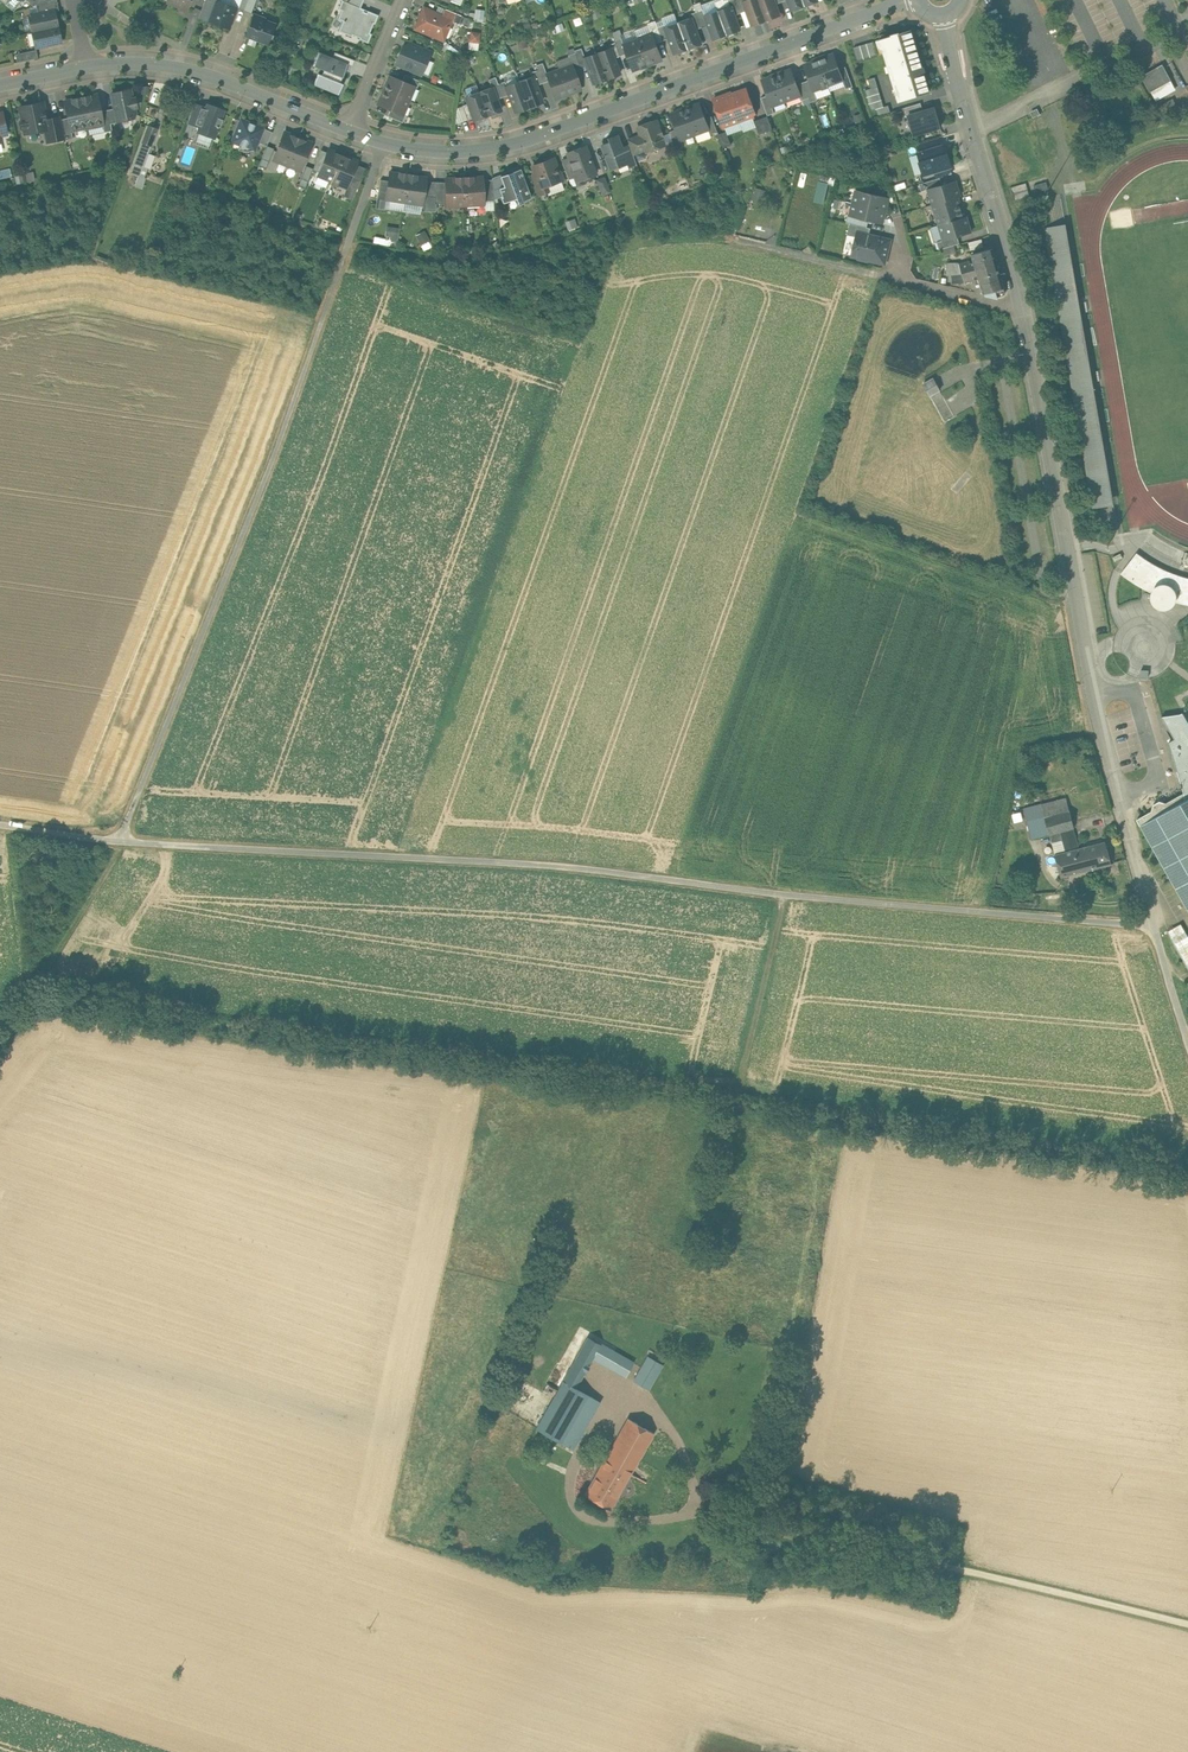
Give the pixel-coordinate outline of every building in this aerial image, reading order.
[(36,5),(38,14),(54,10),(55,11),(59,10),(57,0),(49,0),(36,5)] [(167,1),(179,6),(178,7),(179,8),(179,7),(187,10),(186,10),(187,11),(191,0),(167,0),(167,1)] [(218,0),(206,0),(199,18),(208,21),(219,25),(219,23),(228,26),(227,28),(228,28),(236,7),(218,0)] [(238,8),(244,10),(248,0),(241,0),(238,8)] [(244,10),(251,13),(256,0),(248,0),(244,10)] [(340,0),(342,1),(339,9),(342,10),(338,19),(343,21),(339,31),(352,36),(353,35),(360,37),(359,39),(368,42),(372,34),(370,33),(374,23),(375,24),(379,15),(368,10),(367,12),(364,11),(364,9),(360,7),(364,0),(340,0)] [(731,6),(734,15),(741,13),(736,0),(729,0),(731,6)] [(741,13),(748,10),(745,1),(744,0),(736,0),(741,13)] [(745,1),(748,10),(753,25),(766,20),(759,0),(748,0),(745,1)] [(766,20),(779,15),(775,4),(773,0),(759,0),(766,20)] [(792,10),(805,6),(803,0),(788,0),(792,10)] [(734,15),(731,6),(718,11),(727,34),(740,30),(734,15)] [(442,15),(424,7),(415,28),(443,40),(451,20),(452,19),(442,15)] [(462,16),(445,9),(442,15),(452,19),(451,20),(459,23),(462,16)] [(706,16),(703,9),(696,11),(702,27),(709,25),(706,16)] [(38,14),(29,16),(32,31),(58,26),(55,11),(54,10),(38,14)] [(696,11),(690,14),(691,18),(696,29),(702,27),(696,11)] [(727,34),(718,11),(706,16),(709,25),(714,39),(727,34)] [(275,24),(253,16),(246,35),(268,43),(275,24)] [(471,20),(462,16),(459,23),(468,27),(471,20)] [(696,29),(691,18),(679,23),(688,49),(701,44),(696,29)] [(658,27),(655,20),(648,23),(652,34),(653,34),(656,43),(663,40),(658,27)] [(666,27),(670,38),(675,53),(688,49),(679,23),(666,27)] [(665,24),(658,27),(663,40),(670,38),(666,27),(665,24)] [(58,26),(32,31),(36,47),(61,42),(58,26)] [(478,49),(480,31),(470,30),(468,48),(478,49)] [(911,30),(899,33),(899,32),(891,35),(892,36),(880,39),(884,50),(888,49),(890,57),(889,57),(889,58),(917,49),(917,48),(916,43),(915,43),(913,36),(914,36),(912,31),(911,30)] [(656,43),(653,34),(652,34),(638,39),(647,64),(662,58),(656,43)] [(622,38),(615,40),(615,42),(621,56),(627,53),(624,44),(622,38)] [(624,44),(627,53),(633,69),(647,64),(638,39),(624,44)] [(873,41),(854,47),(858,61),(877,55),(873,41)] [(621,56),(615,42),(609,44),(610,48),(614,58),(621,56)] [(414,44),(411,51),(402,47),(396,62),(422,73),(428,59),(431,52),(414,44)] [(585,57),(581,48),(574,50),(575,52),(581,69),(588,66),(585,57)] [(614,58),(610,48),(597,53),(607,79),(620,74),(614,58)] [(36,49),(16,54),(17,62),(38,57),(36,49)] [(917,49),(889,58),(891,65),(894,64),(896,71),(893,72),(898,85),(900,85),(902,92),(900,93),(902,100),(910,97),(910,98),(917,96),(917,95),(930,91),(929,90),(930,90),(928,85),(926,79),(925,74),(925,73),(923,67),(922,66),(923,66),(921,61),(919,55),(918,51),(917,49)] [(333,57),(319,51),(313,65),(324,70),(322,74),(318,73),(313,84),(339,94),(343,83),(340,82),(342,77),(343,77),(346,70),(348,63),(333,57)] [(355,60),(335,52),(333,57),(348,63),(346,70),(350,71),(355,60)] [(581,69),(575,52),(568,55),(572,65),(574,71),(581,69)] [(585,57),(588,66),(594,83),(607,79),(597,53),(585,57)] [(834,54),(819,60),(828,84),(829,84),(842,79),(843,79),(839,69),(834,54)] [(819,60),(805,65),(810,79),(814,90),(821,87),(822,88),(829,85),(829,84),(828,84),(819,60)] [(547,75),(543,63),(536,65),(537,70),(542,83),(549,81),(547,75)] [(572,65),(560,70),(568,93),(581,88),(574,71),(572,65)] [(853,86),(846,66),(839,69),(843,79),(842,79),(846,89),(853,86)] [(1164,67),(1159,70),(1157,67),(1141,76),(1150,91),(1153,90),(1157,98),(1175,89),(1170,80),(1171,80),(1164,67)] [(537,70),(530,72),(532,76),(536,85),(542,83),(537,70)] [(547,75),(549,81),(555,98),(568,93),(560,70),(547,75)] [(797,84),(791,70),(777,75),(786,100),(800,95),(801,94),(797,84)] [(420,81),(405,74),(402,81),(414,86),(417,87),(420,81)] [(507,84),(520,79),(518,74),(506,79),(507,84)] [(777,75),(762,81),(768,95),(771,105),(772,105),(786,100),(777,75)] [(402,81),(390,76),(384,90),(408,100),(414,86),(402,81)] [(536,85),(532,76),(519,81),(529,107),(542,102),(536,85)] [(498,83),(495,77),(489,79),(492,87),(496,99),(503,97),(498,83)] [(875,77),(868,79),(871,88),(878,86),(875,77)] [(814,90),(810,79),(804,82),(809,97),(811,102),(818,99),(814,90)] [(505,81),(498,83),(503,97),(510,94),(506,86),(507,86),(505,81)] [(507,86),(506,86),(510,94),(516,112),(529,107),(519,81),(507,86)] [(809,97),(804,82),(797,84),(801,94),(800,95),(802,100),(809,97)] [(134,96),(147,97),(148,86),(135,85),(134,96)] [(871,88),(865,90),(871,110),(876,109),(884,106),(878,86),(871,88)] [(496,99),(492,87),(479,92),(488,115),(501,111),(496,99)] [(746,88),(732,94),(743,121),(745,120),(747,121),(753,119),(754,117),(753,114),(755,113),(746,88)] [(130,89),(111,93),(115,108),(117,121),(118,121),(134,117),(135,112),(134,107),(137,107),(135,98),(132,98),(130,89)] [(408,100),(384,90),(378,104),(390,109),(402,114),(403,114),(408,100)] [(488,115),(479,92),(466,97),(469,103),(474,117),(475,120),(488,115)] [(732,92),(713,99),(724,128),(743,121),(732,94),(732,92)] [(97,94),(90,95),(89,95),(88,95),(89,96),(81,97),(87,127),(103,124),(101,111),(97,94)] [(771,105),(768,95),(761,97),(768,115),(774,113),(772,105),(771,105)] [(80,97),(73,99),(72,99),(65,101),(68,118),(71,131),(87,127),(81,97),(80,97)] [(43,102),(20,107),(22,118),(20,121),(22,128),(25,130),(25,133),(45,129),(48,128),(47,120),(43,102)] [(205,107),(194,103),(187,123),(198,127),(205,107)] [(225,110),(207,103),(205,107),(198,127),(197,132),(215,138),(225,110)] [(469,103),(462,106),(467,119),(474,117),(469,103)] [(921,103),(903,108),(905,116),(908,115),(923,111),(921,103)] [(705,118),(700,104),(686,109),(695,133),(709,128),(705,118)] [(884,106),(876,109),(878,116),(882,114),(891,112),(889,105),(884,106)] [(923,111),(908,115),(914,135),(941,127),(935,107),(923,111)] [(115,108),(108,109),(111,123),(118,122),(118,121),(117,121),(115,108)] [(108,109),(101,111),(103,124),(104,132),(112,130),(111,123),(108,109)] [(402,114),(390,109),(387,116),(403,122),(406,115),(403,114),(402,114)] [(686,109),(671,114),(676,129),(680,139),(681,139),(695,133),(686,109)] [(718,131),(712,116),(705,118),(709,128),(711,134),(718,131)] [(768,116),(754,121),(759,134),(773,129),(768,116)] [(61,117),(47,120),(48,128),(45,129),(47,141),(65,138),(61,119),(61,117)] [(68,118),(61,119),(65,138),(65,140),(73,138),(71,131),(68,118)] [(265,129),(241,119),(238,127),(235,133),(232,141),(240,144),(238,150),(240,150),(244,151),(248,151),(251,151),(254,150),(257,142),(260,134),(263,135),(265,129)] [(656,120),(643,125),(644,128),(642,131),(639,132),(641,135),(646,149),(647,152),(652,150),(658,152),(660,147),(665,145),(662,136),(664,135),(661,128),(660,129),(656,120)] [(148,125),(134,163),(143,166),(157,128),(148,125)] [(272,132),(265,129),(263,135),(260,134),(257,142),(267,146),(272,132)] [(676,129),(670,131),(675,145),(682,142),(681,139),(680,139),(676,129)] [(726,131),(719,134),(724,147),(731,144),(726,131)] [(298,138),(284,132),(273,159),(287,164),(298,138)] [(622,146),(617,134),(607,138),(608,142),(603,144),(601,147),(609,169),(617,166),(618,167),(627,164),(628,167),(636,164),(633,154),(629,144),(622,146)] [(641,135),(628,140),(629,144),(633,154),(646,149),(641,135)] [(312,143),(298,138),(287,164),(301,170),(312,143)] [(938,138),(918,144),(920,152),(941,146),(938,138)] [(267,145),(259,166),(266,169),(274,148),(267,145)] [(586,146),(567,153),(569,158),(562,161),(569,179),(580,175),(582,179),(584,178),(588,180),(592,178),(594,175),(596,174),(586,146)] [(920,152),(919,153),(921,162),(920,162),(924,175),(935,171),(950,167),(951,166),(949,158),(947,159),(942,146),(941,146),(920,152)] [(321,150),(313,168),(313,169),(319,172),(327,152),(321,150)] [(319,172),(318,175),(326,178),(327,181),(332,183),(343,156),(328,150),(327,152),(319,172)] [(357,162),(343,156),(332,183),(336,185),(339,183),(347,186),(351,177),(356,164),(357,162)] [(553,158),(534,165),(541,183),(543,187),(545,186),(561,180),(553,158)] [(365,168),(356,164),(351,177),(360,181),(365,168)] [(313,168),(306,165),(298,186),(305,188),(313,169),(313,168)] [(950,167),(935,171),(937,178),(940,177),(952,174),(950,167)] [(521,169),(501,176),(501,175),(492,178),(492,179),(495,199),(501,197),(503,203),(516,198),(518,204),(524,202),(523,201),(531,198),(521,169)] [(399,172),(390,171),(388,180),(385,200),(404,203),(404,202),(408,174),(408,173),(408,174),(400,173),(400,172),(399,172)] [(416,175),(409,174),(408,174),(404,202),(422,205),(423,196),(426,181),(426,177),(417,175),(416,175)] [(482,176),(473,177),(473,176),(472,176),(472,177),(464,177),(465,206),(484,205),(484,201),(483,180),(482,176)] [(463,177),(456,177),(455,177),(455,178),(446,178),(446,182),(447,203),(447,207),(465,206),(464,177),(463,177)] [(937,178),(920,184),(922,191),(928,189),(928,188),(942,184),(940,177),(937,178)] [(380,179),(377,198),(385,200),(388,180),(380,179)] [(492,179),(483,180),(484,201),(495,200),(495,199),(492,179)] [(604,179),(598,181),(603,193),(609,191),(604,179)] [(818,180),(817,201),(827,201),(828,181),(818,180)] [(942,184),(928,188),(928,189),(933,204),(958,197),(960,196),(955,180),(942,184)] [(436,181),(426,181),(423,196),(435,197),(436,181)] [(446,182),(436,181),(435,197),(435,203),(447,203),(446,182)] [(541,183),(534,186),(538,196),(548,192),(545,186),(543,187),(541,183)] [(1026,183),(1010,187),(1012,194),(1028,189),(1026,183)] [(889,197),(856,189),(853,203),(885,211),(889,197)] [(1028,189),(1012,194),(1014,201),(1030,196),(1028,189)] [(958,197),(933,204),(939,225),(964,217),(958,197)] [(885,211),(853,203),(850,215),(850,216),(869,220),(882,223),(885,211)] [(869,220),(850,216),(850,215),(848,215),(846,222),(850,223),(867,227),(869,220)] [(964,217),(939,225),(944,240),(958,236),(971,232),(966,216),(964,217)] [(867,227),(850,223),(847,234),(857,237),(858,232),(869,235),(871,228),(867,227)] [(397,244),(399,226),(386,225),(385,237),(379,237),(378,242),(397,244)] [(424,230),(415,234),(424,250),(433,245),(424,230)] [(869,235),(858,232),(857,237),(852,255),(858,256),(858,257),(859,259),(867,261),(869,259),(885,263),(890,240),(869,235)] [(958,236),(944,240),(937,242),(939,249),(960,243),(958,236)] [(982,238),(969,242),(971,249),(984,245),(982,238)] [(993,248),(972,254),(975,263),(970,264),(969,261),(959,264),(961,271),(962,273),(976,269),(997,263),(993,248)] [(997,263),(976,269),(962,273),(965,282),(975,280),(979,279),(981,283),(1001,277),(997,263)] [(961,271),(952,273),(953,283),(965,282),(962,273),(961,271)] [(1001,277),(981,283),(983,293),(988,292),(989,295),(996,293),(995,290),(1004,287),(1001,277)] [(954,416),(933,378),(924,383),(945,421),(954,416)] [(1117,501),(1116,488),(1105,488),(1105,502),(1117,501)] [(1150,566),(1141,559),(1135,555),(1121,573),(1130,580),(1138,585),(1145,589),(1153,593),(1152,597),(1153,601),(1156,605),(1160,607),(1164,608),(1168,607),(1172,604),(1174,601),(1182,603),(1187,604),(1187,581),(1176,578),(1173,589),(1170,586),(1168,585),(1165,585),(1163,585),(1162,585),(1167,574),(1160,571),(1150,566)] [(1187,910),(1187,722),(1183,712),(1180,714),(1162,716),(1174,739),(1169,742),(1180,779),(1183,781),(1183,782),(1182,785),(1182,788),(1185,789),(1186,791),(1166,803),(1159,801),(1153,804),(1152,811),(1137,819),(1140,825),(1187,910)] [(1042,804),(1024,808),(1031,839),(1050,834),(1045,817),(1042,804)] [(1070,810),(1045,817),(1050,834),(1061,831),(1073,828),(1074,828),(1070,810)] [(1073,828),(1061,831),(1063,840),(1066,851),(1079,848),(1073,828)] [(1061,831),(1050,834),(1052,842),(1063,840),(1061,831)] [(1066,851),(1055,854),(1061,877),(1111,864),(1106,841),(1079,848),(1066,851)] [(588,1337),(563,1380),(576,1387),(593,1357),(600,1344),(588,1337)] [(620,1355),(600,1344),(593,1357),(612,1368),(620,1355)] [(633,1363),(620,1355),(612,1368),(626,1376),(633,1363)] [(662,1364),(648,1356),(634,1380),(648,1389),(662,1364)] [(563,1380),(536,1427),(564,1443),(576,1422),(591,1396),(576,1387),(563,1380)] [(591,1396),(576,1422),(585,1427),(599,1401),(591,1396)] [(654,1433),(628,1418),(606,1456),(632,1471),(654,1433)] [(576,1422),(564,1443),(572,1448),(585,1427),(576,1422)] [(632,1471),(606,1456),(585,1494),(610,1509),(632,1471)]
